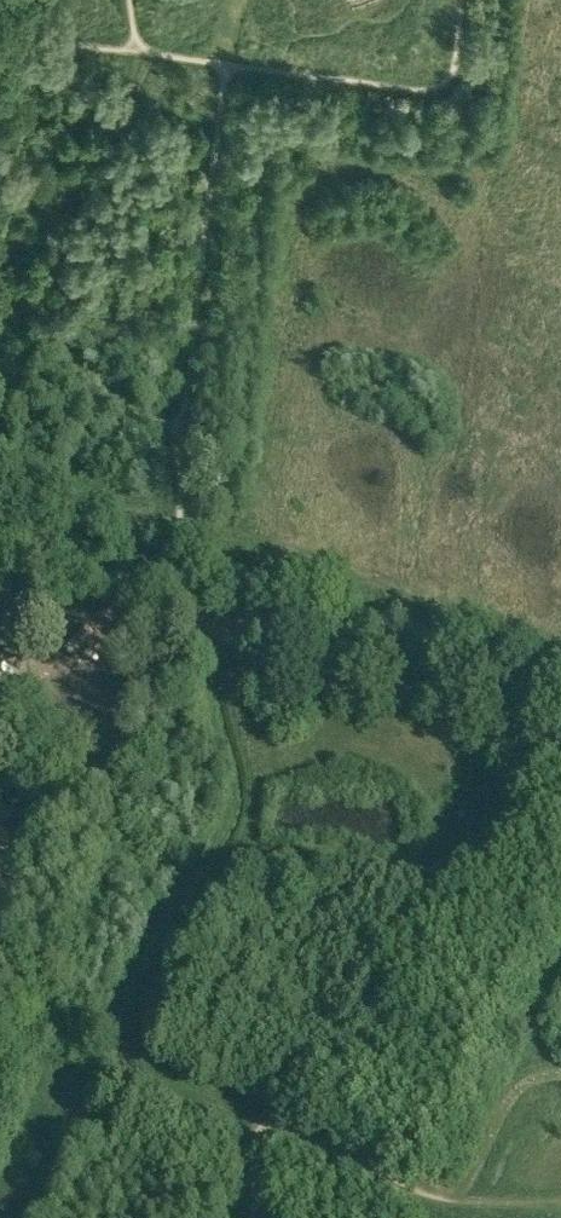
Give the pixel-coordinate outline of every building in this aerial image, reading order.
[(9,627),(0,624),(0,653),(9,627)] [(0,766),(0,788),(4,790),(13,772),(0,766)]
